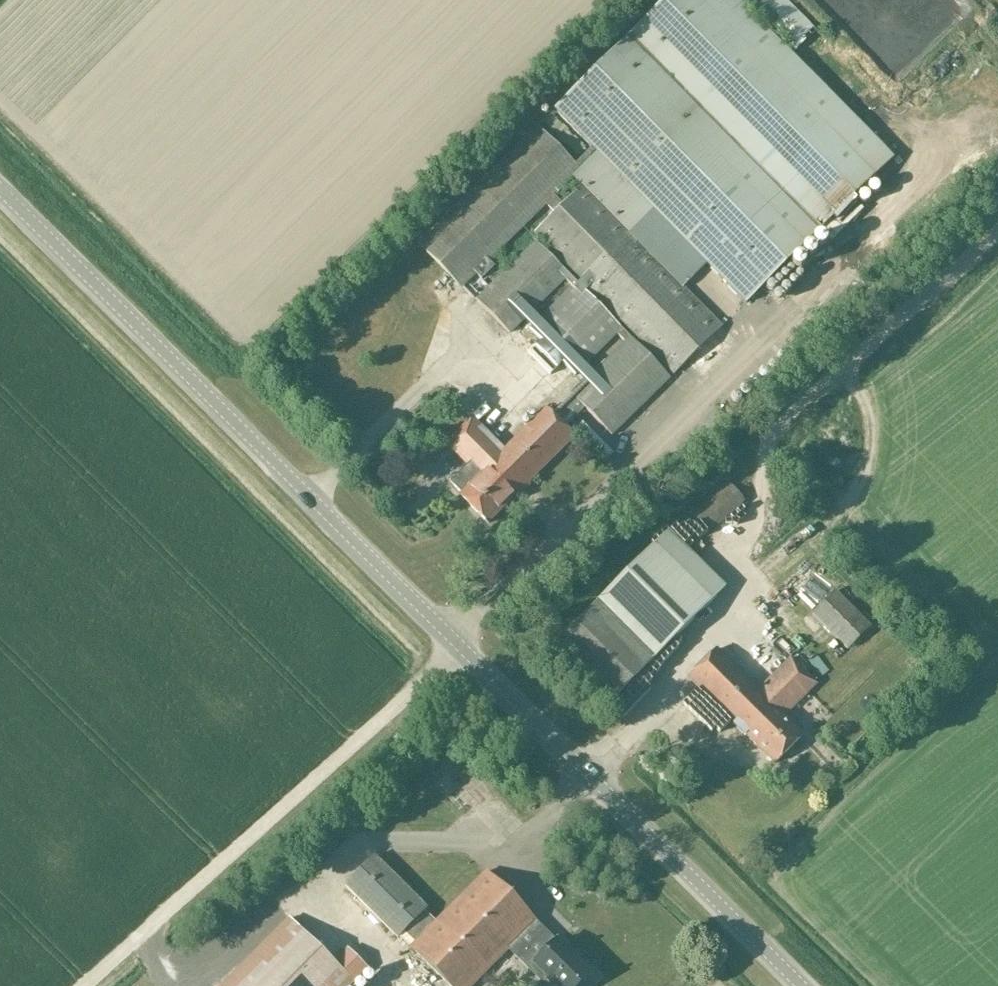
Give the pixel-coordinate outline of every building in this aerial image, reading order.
[(459,495),(487,523),(573,437),(564,427),(584,408),(611,435),(669,377),(584,290),(587,287),(673,374),(704,343),(723,362),(740,345),(683,287),(707,264),(745,303),(893,158),(737,0),(664,0),(419,242),(462,286),(475,274),(481,279),(494,266),(488,261),(546,203),(555,211),(534,232),(578,277),(574,280),(536,242),(476,300),(508,333),(562,277),(572,287),(529,329),(573,374),(615,332),(624,341),(551,414),(545,408),(503,450),(471,418),(446,443),(467,464),(449,482),(460,493),(459,495)] [(709,534),(746,500),(728,481),(691,515),(709,534)] [(596,602),(553,646),(610,703),(711,601),(656,547),(598,605),(596,602)] [(535,587),(528,594),(532,599),(540,592),(535,587)] [(847,650),(871,625),(835,589),(810,614),(847,650)] [(716,649),(688,677),(774,763),(802,735),(783,716),(816,684),(790,658),(758,691),(716,649)] [(344,884),(397,936),(398,935),(449,985),(470,985),(518,938),(530,925),(535,921),(484,871),(435,920),(424,909),(426,907),(374,854),(344,884)] [(220,985),(347,985),(366,966),(347,947),(333,961),(289,917),(220,985)] [(555,942),(533,964),(544,975),(542,977),(551,985),(580,985),(590,976),(555,942)]
